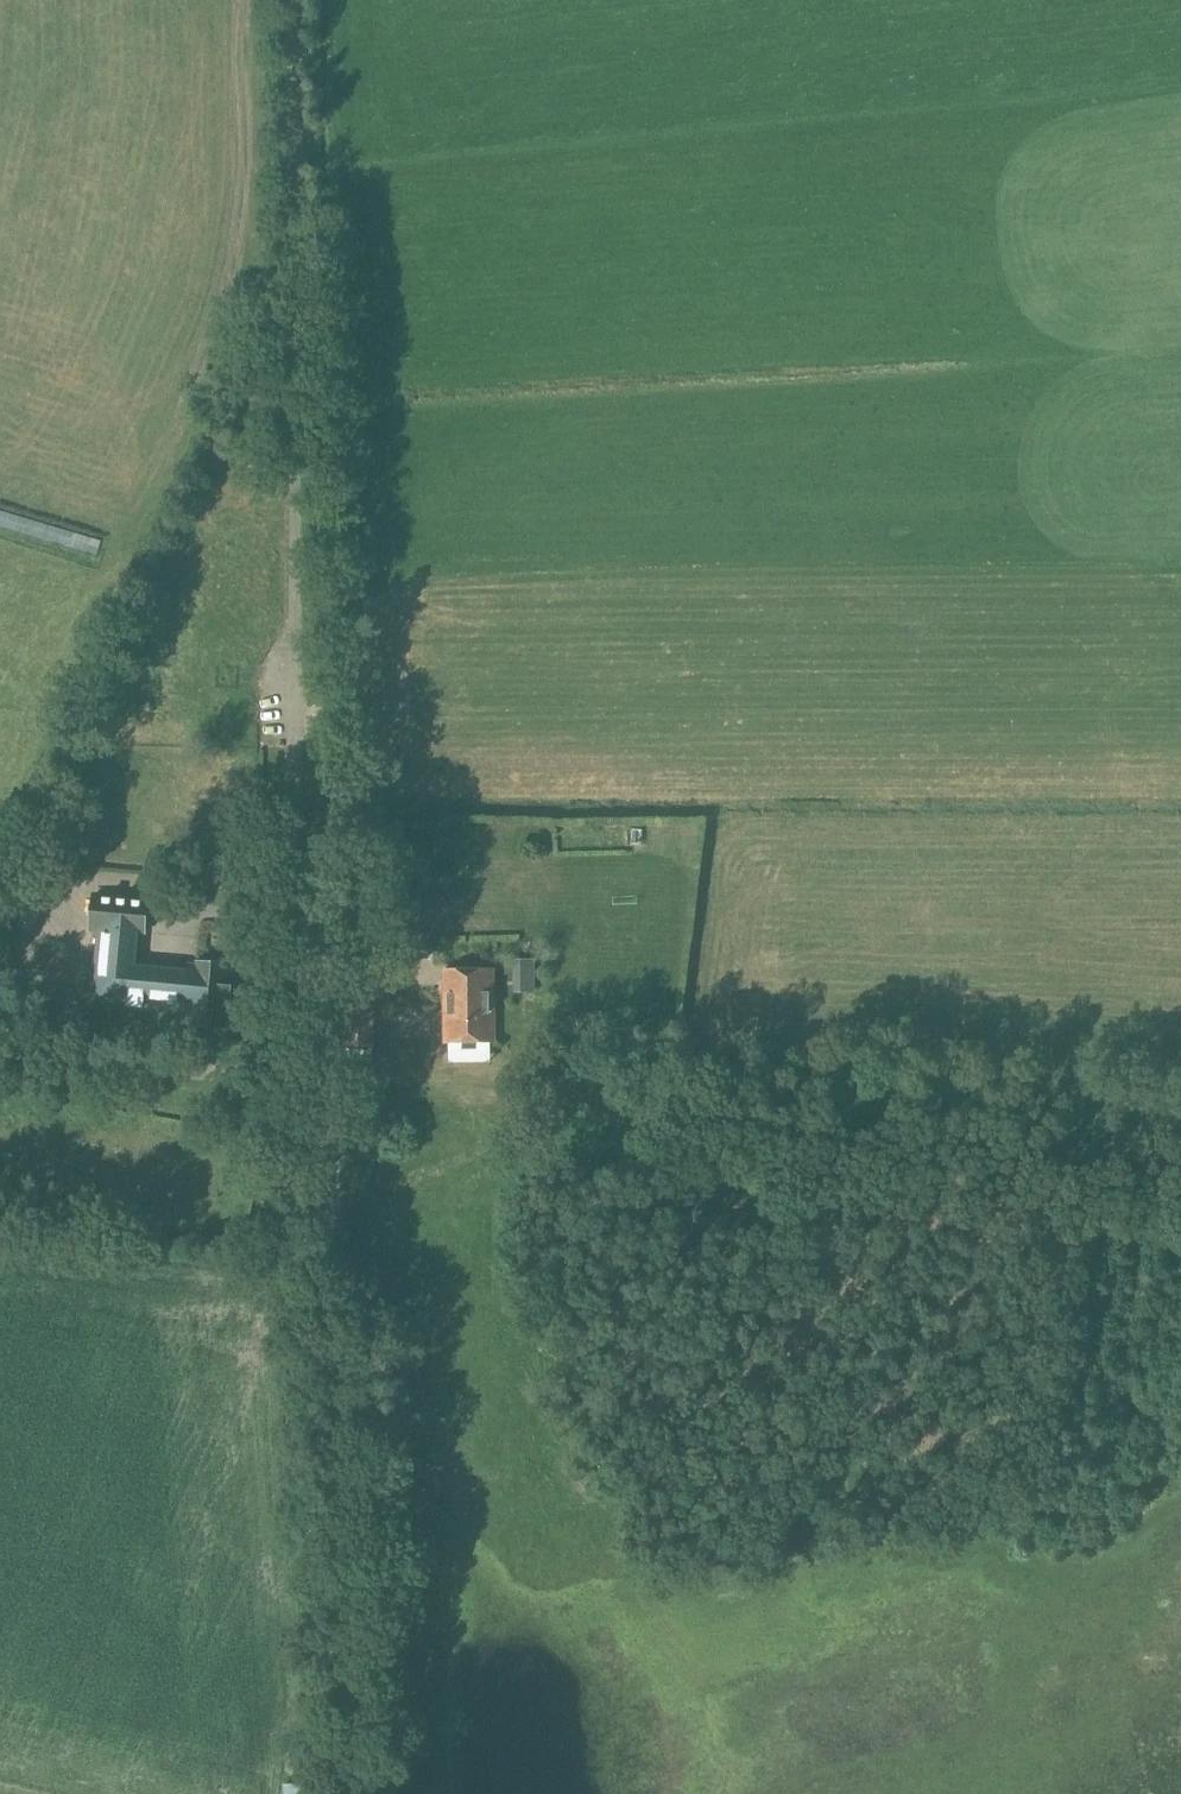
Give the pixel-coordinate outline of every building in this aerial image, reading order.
[(93,891),(88,932),(98,933),(91,1002),(189,1013),(188,1025),(228,1029),(235,964),(195,960),(195,963),(189,962),(188,970),(137,964),(140,935),(147,935),(151,897),(93,891)] [(445,1043),(495,1042),(494,970),(443,972),(445,1043)] [(346,1049),(378,1049),(378,1009),(346,1009),(346,1049)]
